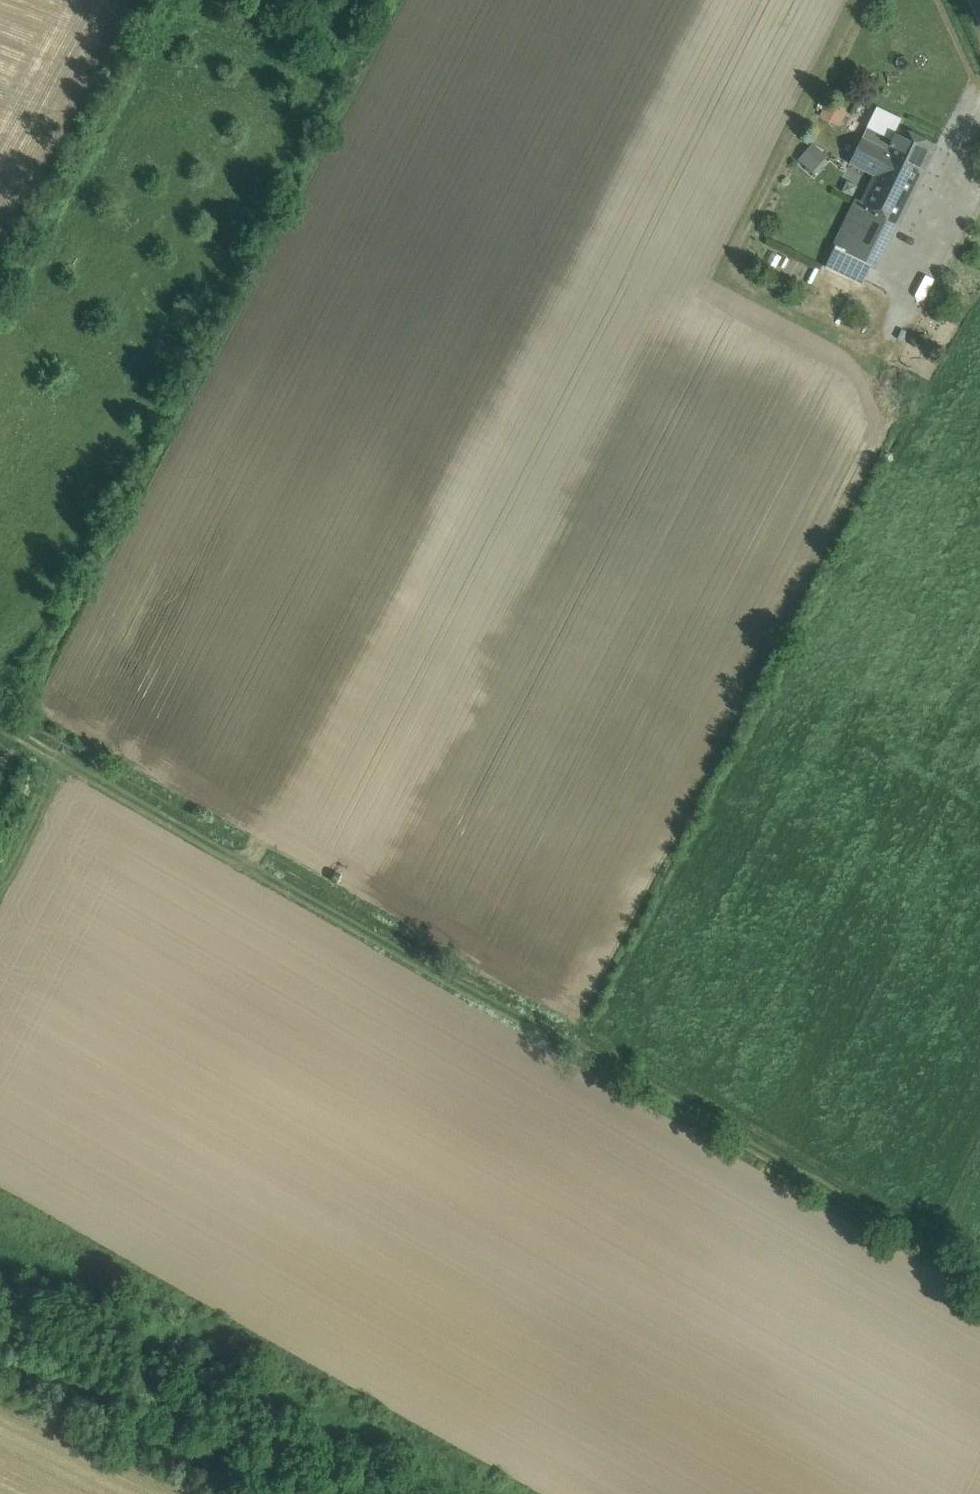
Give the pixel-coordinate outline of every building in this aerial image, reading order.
[(836,109),(827,104),(821,116),(830,121),(836,109)] [(935,146),(899,128),(893,139),(868,127),(851,163),(875,175),(873,179),(909,199),(935,146)] [(813,141),(799,157),(814,171),(829,155),(813,141)] [(909,199),(873,179),(861,205),(897,223),(909,199)] [(881,254),(897,223),(861,205),(857,202),(848,220),(860,226),(853,240),(881,254)] [(860,226),(848,220),(836,246),(847,251),(853,240),(860,226)] [(881,254),(853,240),(847,251),(872,264),(876,266),(881,254)] [(847,251),(836,246),(826,265),(862,283),(872,264),(847,251)] [(789,279),(801,281),(805,265),(787,261),(785,267),(791,268),(789,279)]
